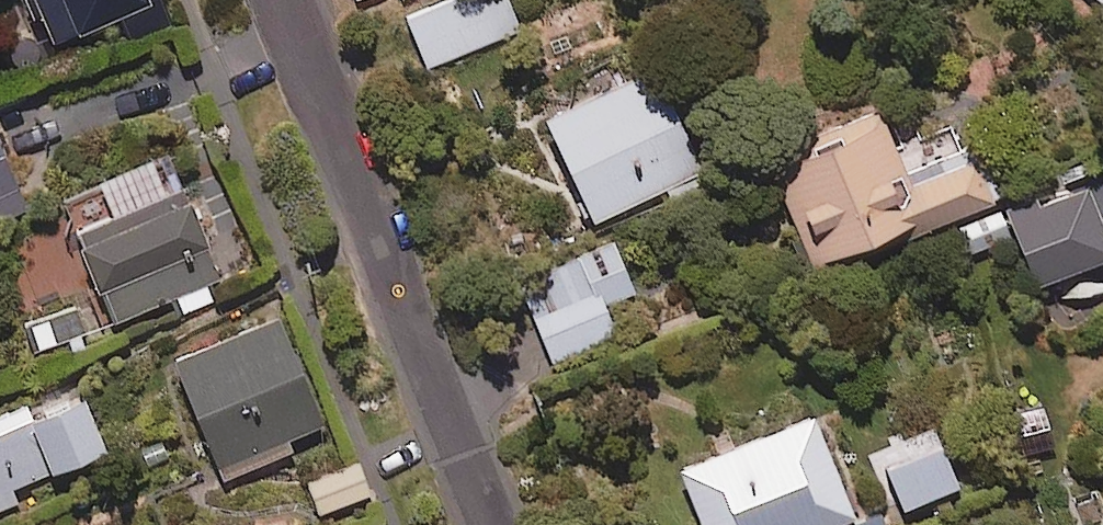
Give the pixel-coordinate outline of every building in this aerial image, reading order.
[(127,34),(175,16),(169,0),(38,0),(51,35),(118,10),(127,34)] [(397,14),(424,70),(525,20),(515,0),(425,0),(397,14)] [(638,52),(531,105),(589,221),(696,167),(638,52)] [(889,145),(871,103),(763,147),(805,250),(916,205),(921,218),(988,191),(958,117),(889,145)] [(30,213),(0,135),(0,225),(30,213)] [(211,279),(225,274),(172,140),(58,185),(109,316),(175,290),(183,309),(218,295),(211,279)] [(1078,174),(957,224),(967,248),(1011,230),(1031,278),(1102,248),(1102,234),(1078,174)] [(631,286),(608,234),(513,276),(548,357),(610,330),(597,300),(631,286)] [(324,420),(281,305),(175,345),(223,472),(293,445),(288,433),(324,420)] [(82,381),(33,404),(28,393),(0,405),(0,503),(18,495),(11,480),(107,436),(82,381)] [(805,407),(673,462),(699,524),(816,524),(848,511),(805,407)] [(370,488),(359,454),(309,470),(320,504),(370,488)]
